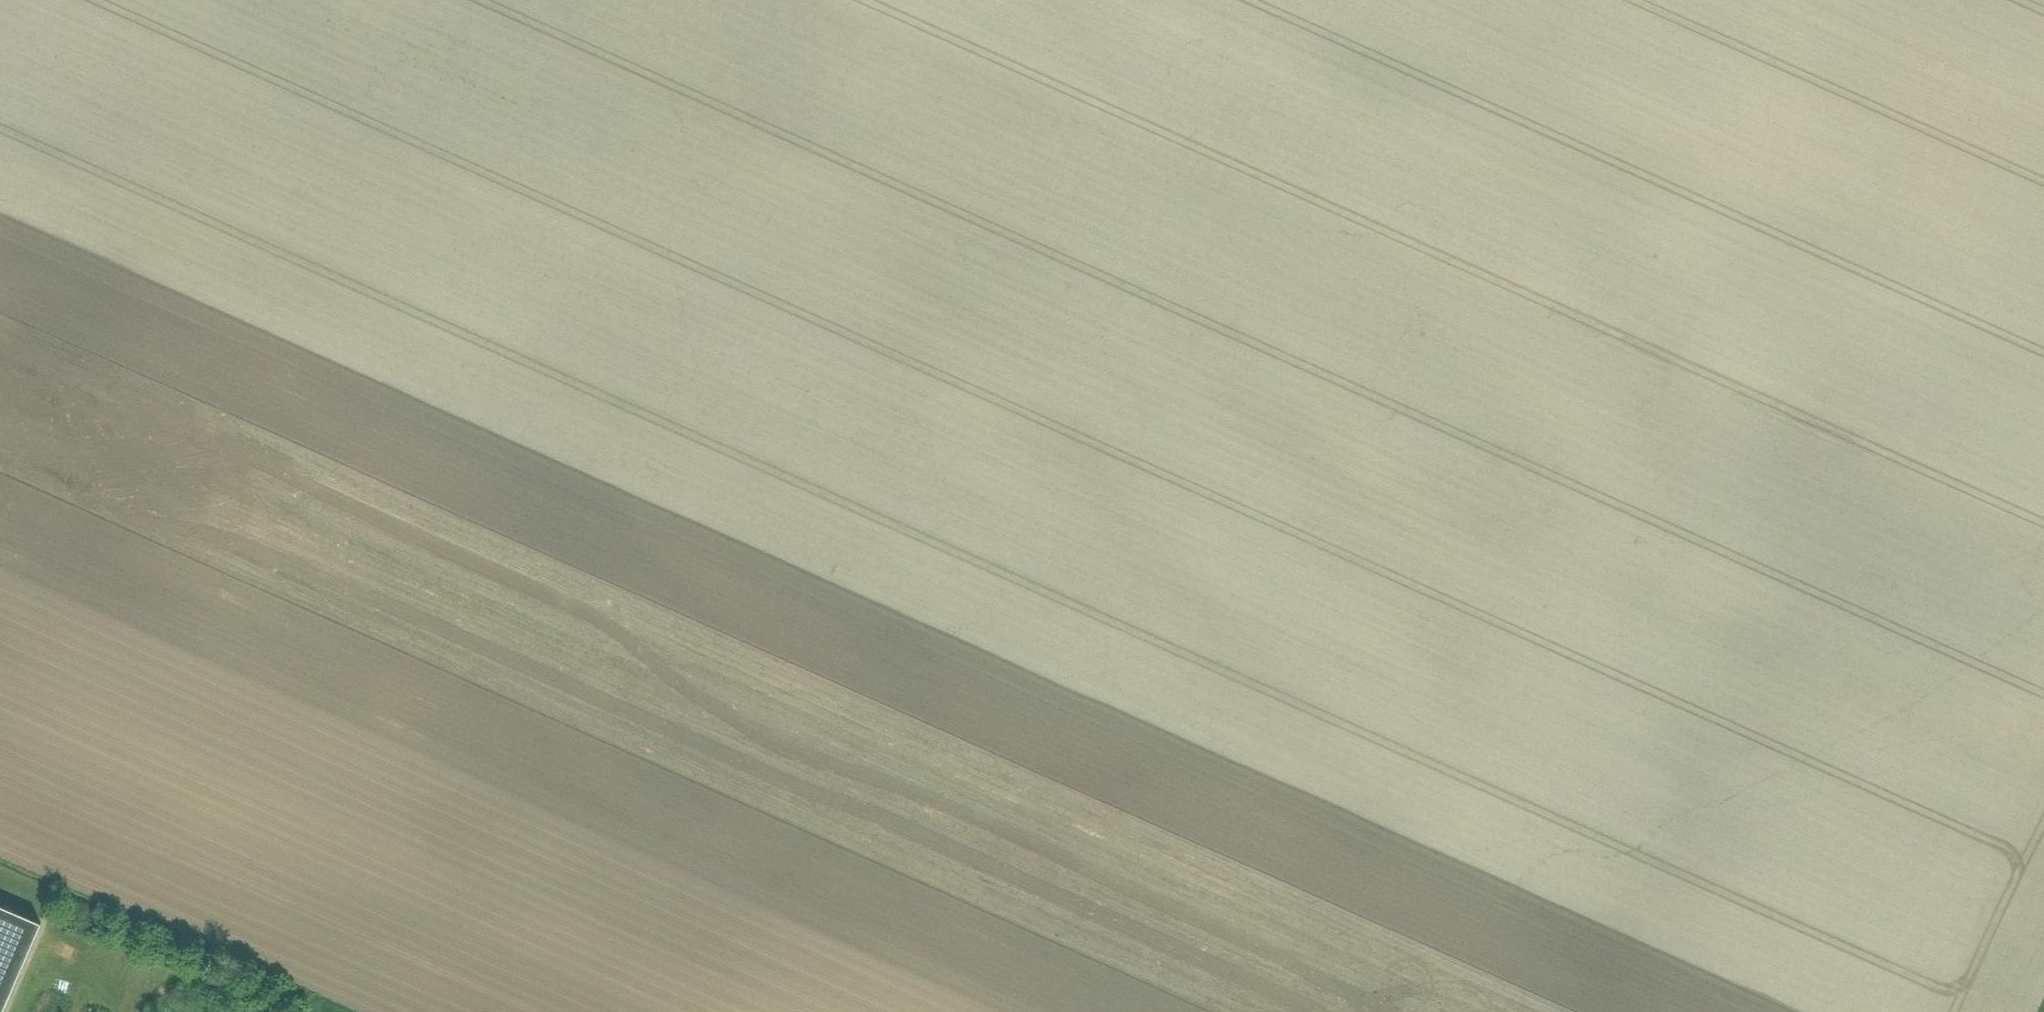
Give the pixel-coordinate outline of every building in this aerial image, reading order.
[(41,923),(0,905),(0,1011),(2,1011),(41,923)]
